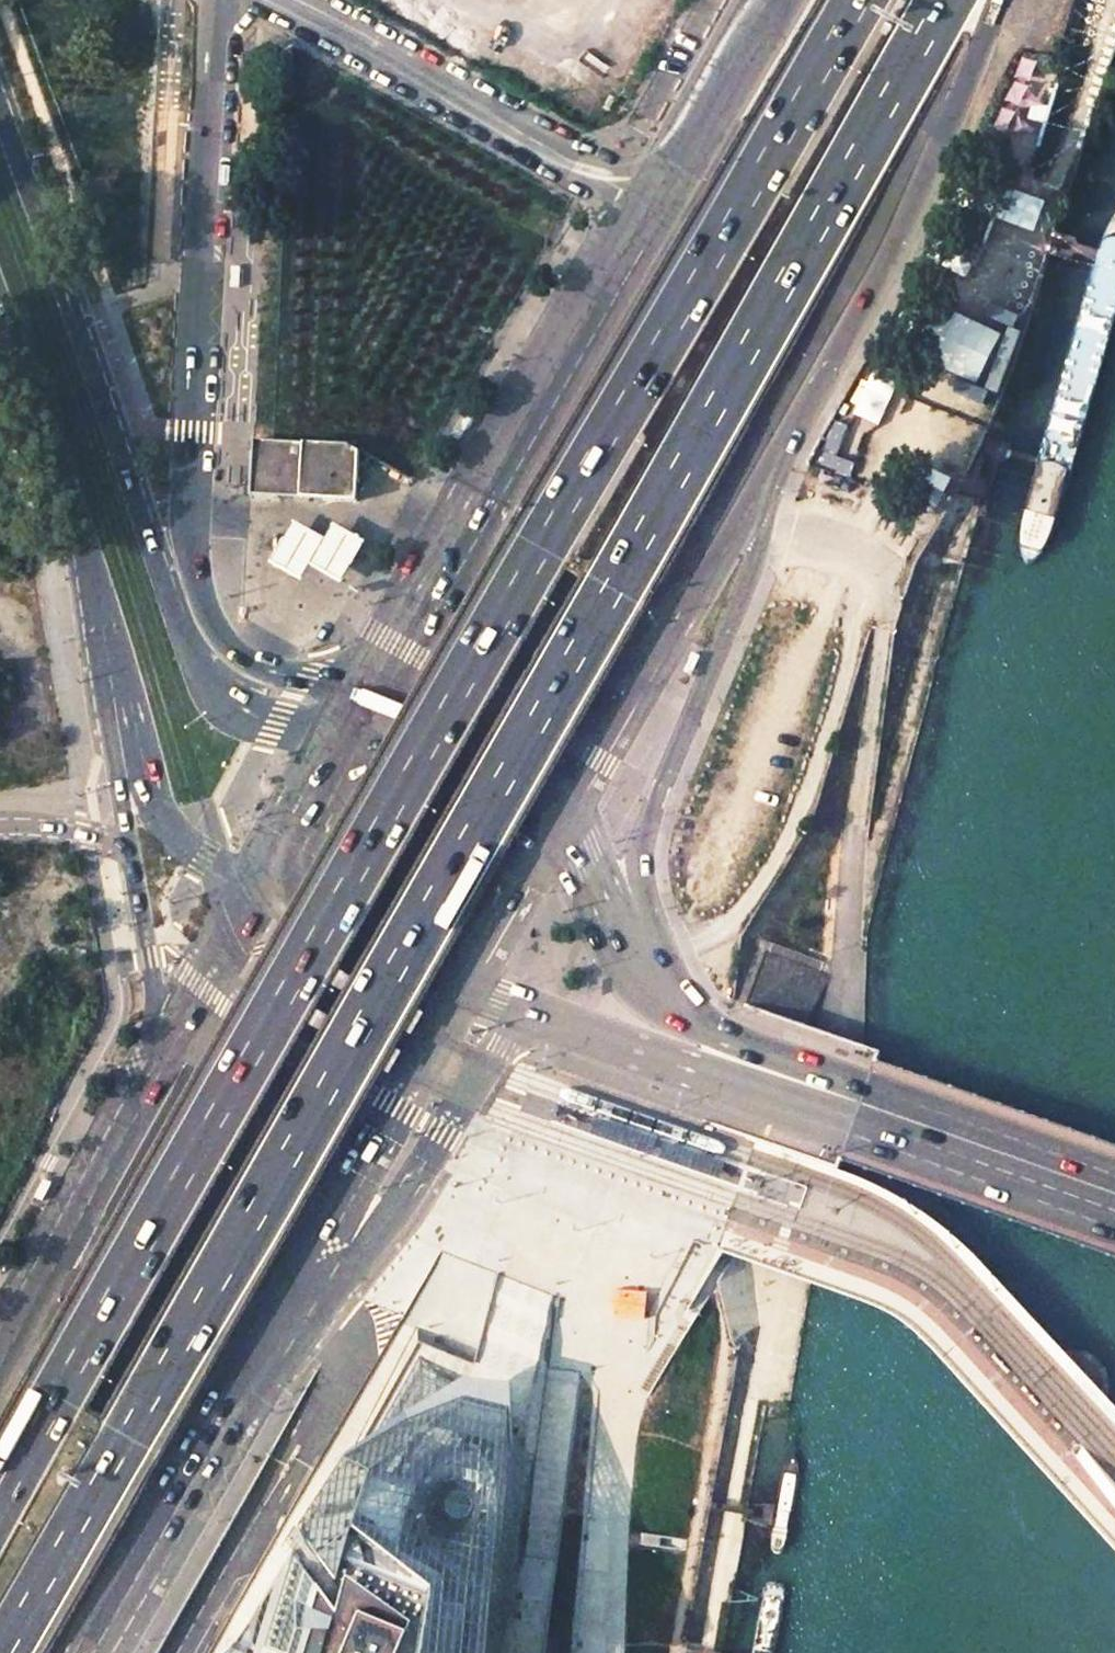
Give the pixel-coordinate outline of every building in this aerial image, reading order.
[(1091,264),(1077,310),(1015,541),(1017,560),(1030,562),(1042,551),(1114,291),(1114,217),(1091,264)] [(274,441),(253,440),(250,495),(357,501),(360,452),(349,446),(274,441)] [(310,563),(342,581),(358,554),(365,543),(334,525),(324,540),(295,523),(272,562),(301,579),(310,563)] [(546,1377),(512,1364),(480,1353),(418,1328),(322,1538),(331,1547),(299,1590),(260,1647),(245,1652),(531,1652),(531,1595),(546,1377)] [(795,1455),(782,1480),(775,1528),(774,1542),(778,1551),(788,1544),(792,1532),(800,1483),(795,1455)] [(322,1538),(237,1652),(245,1652),(260,1647),(299,1590),(331,1547),(322,1538)] [(751,1652),(777,1652),(787,1602),(786,1585),(768,1580),(761,1597),(751,1652)]
